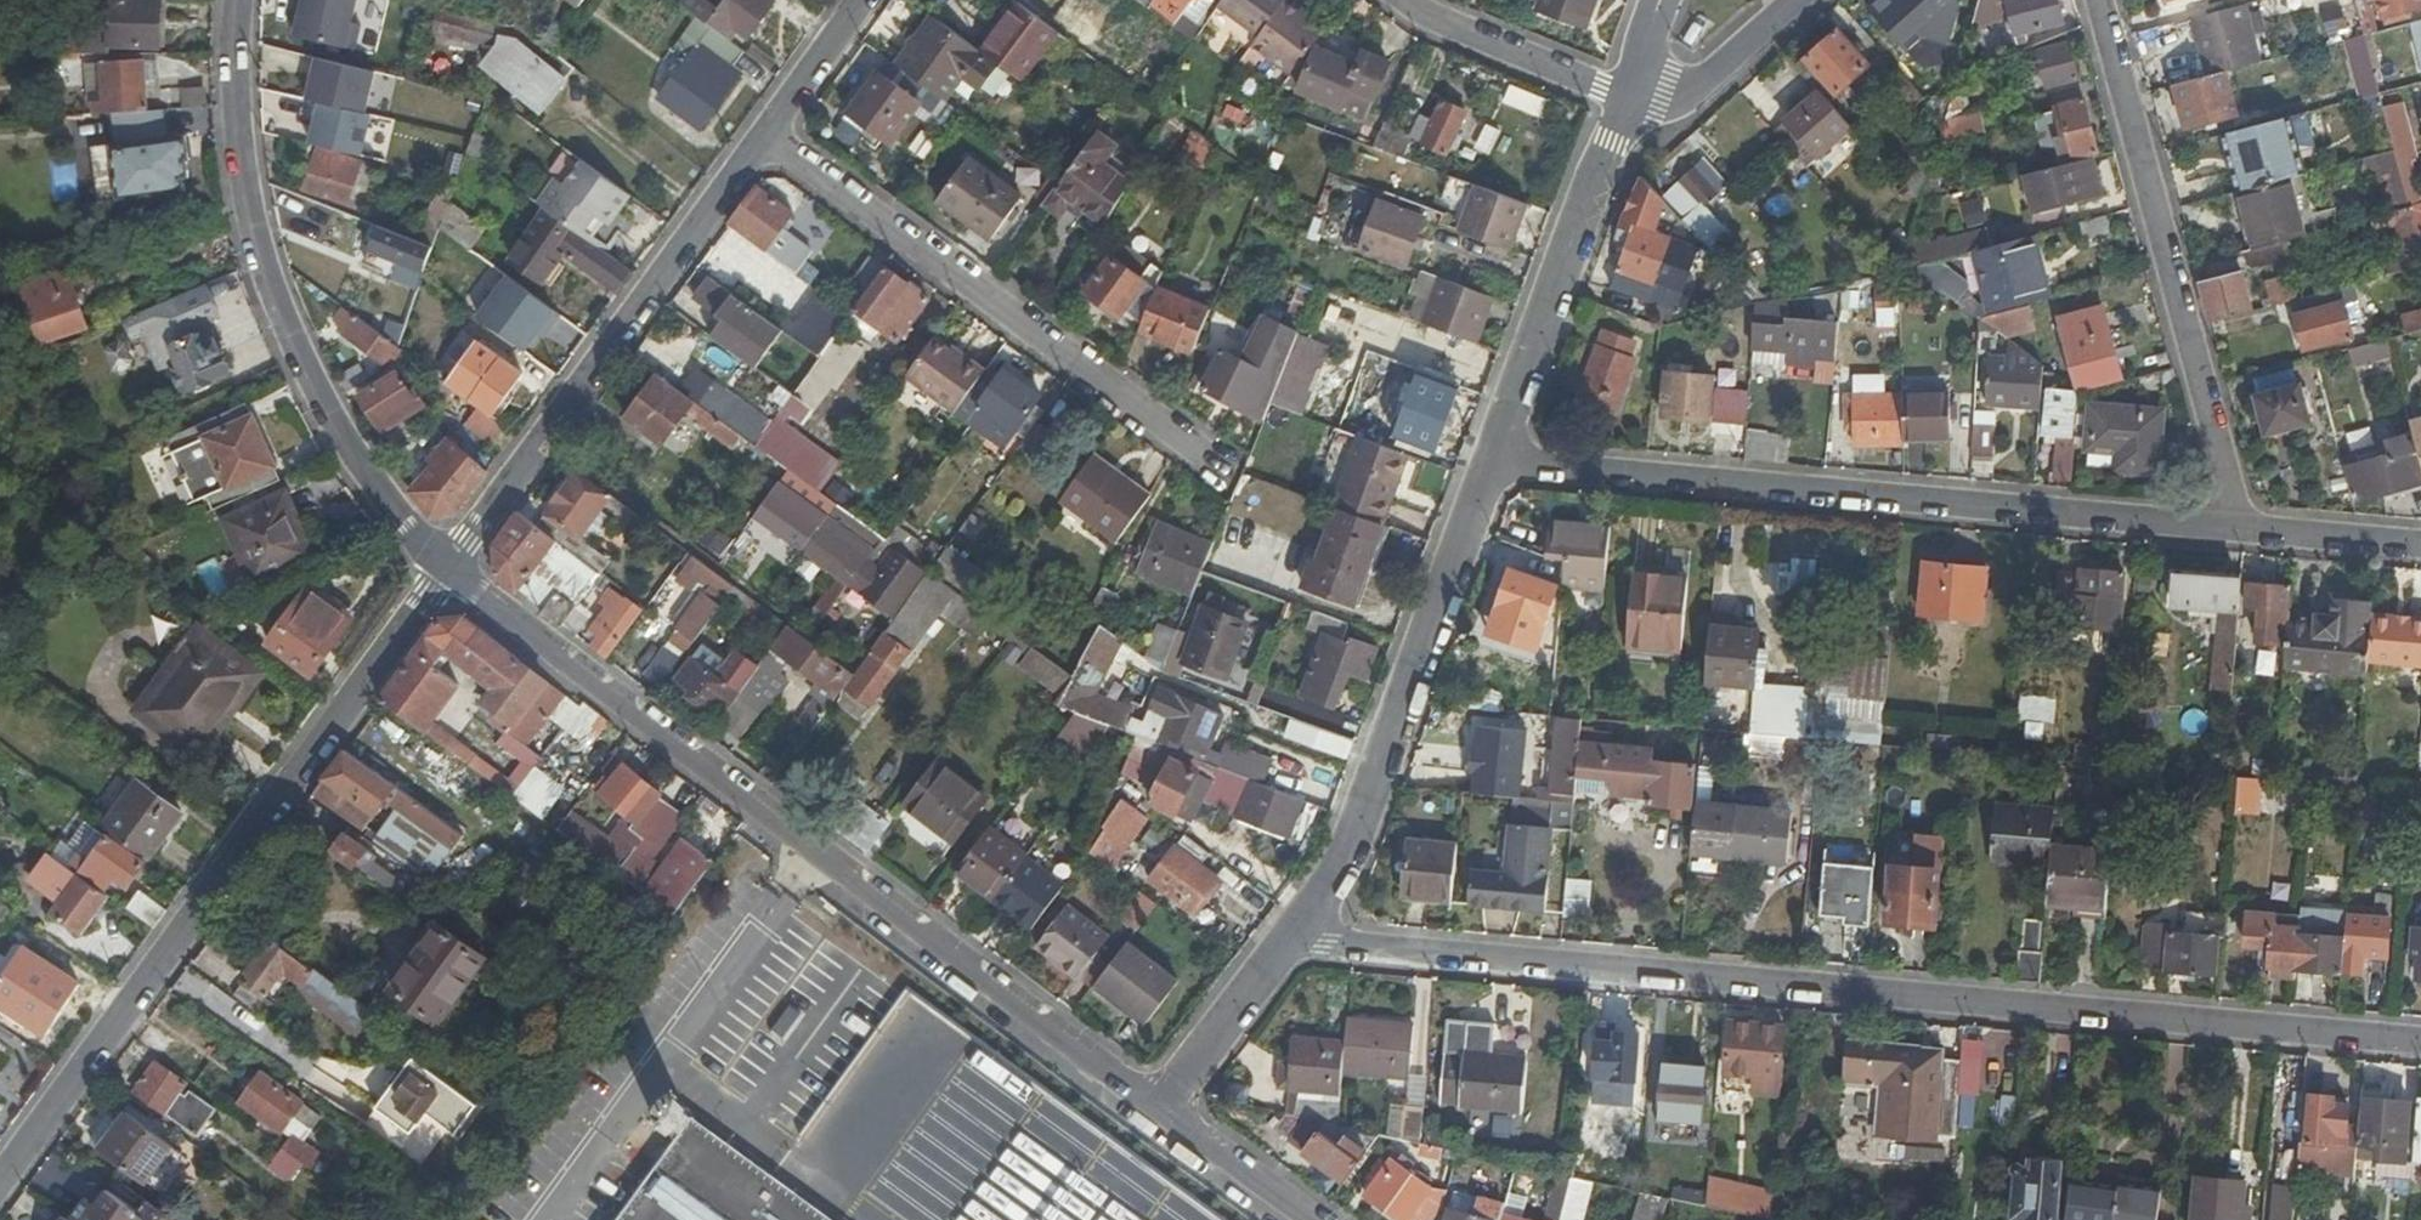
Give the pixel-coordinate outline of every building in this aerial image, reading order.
[(84,52),(109,52),(110,44),(159,46),(161,0),(86,0),(84,52)] [(284,39),(329,50),(341,0),(293,0),(284,39)] [(698,17),(730,39),(737,30),(749,38),(775,2),(773,0),(710,0),(698,17)] [(1175,27),(1185,14),(1194,0),(1138,0),(1150,8),(1175,27)] [(1185,14),(1198,23),(1214,0),(1194,0),(1185,14)] [(1209,21),(1244,45),(1253,31),(1259,35),(1282,6),(1286,0),(1224,0),(1209,21)] [(1537,7),(1584,24),(1591,6),(1594,0),(1540,0),(1537,7)] [(1601,0),(1594,0),(1591,6),(1598,8),(1601,0)] [(2019,43),(2029,39),(2028,32),(2065,23),(2059,0),(2008,0),(2013,21),(2016,31),(2019,43)] [(2365,34),(2377,31),(2369,0),(2355,0),(2365,34)] [(2382,17),(2420,7),(2420,0),(2377,0),(2382,17)] [(983,52),(999,65),(1022,82),(1058,31),(1019,3),(983,52)] [(2245,4),(2192,18),(2207,76),(2224,71),(2260,62),(2245,4)] [(1259,35),(1254,43),(1294,73),(1313,47),(1322,34),(1299,18),(1282,6),(1259,35)] [(512,25),(504,24),(504,26),(440,11),(432,39),(443,42),(446,33),(454,35),(499,45),(483,65),(540,111),(575,68),(561,57),(515,20),(512,25)] [(1303,13),(1299,18),(1322,34),(1326,29),(1303,13)] [(1946,13),(1919,38),(1945,69),(1960,54),(1955,48),(1964,33),(1946,13)] [(932,16),(897,65),(946,100),(966,73),(983,85),(999,65),(983,52),(932,16)] [(730,39),(698,17),(674,50),(688,59),(659,99),(701,130),(743,71),(734,65),(745,51),(730,39)] [(2411,22),(2420,61),(2420,19),(2411,22)] [(2019,43),(2021,51),(2068,32),(2065,23),(2028,32),(2029,39),(2019,43)] [(1367,55),(1328,26),(1326,29),(1322,34),(1313,47),(1317,49),(1318,48),(1361,67),(1367,55)] [(1870,65),(1839,29),(1805,60),(1836,95),(1870,65)] [(1244,45),(1249,49),(1254,43),(1259,35),(1253,31),(1244,45)] [(446,33),(443,42),(451,44),(454,35),(446,33)] [(2380,93),(2365,34),(2347,39),(2352,58),(2363,97),(2380,93)] [(2347,39),(2336,41),(2343,60),(2352,58),(2347,39)] [(2047,86),(2079,78),(2069,42),(2038,50),(2047,86)] [(1352,88),(1361,67),(1318,48),(1317,49),(1300,89),(1343,108),(1352,88)] [(1390,64),(1367,55),(1361,67),(1352,88),(1375,99),(1390,64)] [(374,72),(316,58),(306,98),(317,101),(365,112),(374,72)] [(941,118),(951,104),(946,100),(897,65),(890,59),(879,74),(878,73),(847,114),(891,146),(917,109),(921,112),(925,107),(941,118)] [(166,107),(182,106),(180,85),(142,88),(141,61),(104,62),(106,112),(109,112),(145,108),(166,107)] [(1410,64),(1401,87),(1413,92),(1422,69),(1410,64)] [(1923,97),(1895,66),(1881,78),(1908,110),(1923,97)] [(2224,71),(2207,76),(2173,84),(2185,128),(2235,115),(2224,71)] [(2027,97),(2035,95),(2033,87),(2024,89),(2027,97)] [(1367,118),(1375,99),(1352,88),(1343,108),(1367,118)] [(1817,157),(1851,127),(1818,89),(1784,120),(1817,157)] [(2384,106),(2380,93),(2363,97),(2345,102),(2359,156),(2381,150),(2382,154),(2395,150),(2384,106)] [(2074,158),(2098,151),(2085,99),(2055,106),(2056,111),(2031,117),(2039,147),(2070,140),(2074,158)] [(2402,100),(2384,106),(2395,150),(2399,163),(2407,161),(2417,158),(2402,100)] [(365,112),(317,101),(307,143),(312,145),(319,147),(339,153),(360,158),(372,113),(365,112)] [(1453,142),(1457,133),(1467,111),(1444,101),(1433,123),(1422,118),(1413,136),(1425,142),(1424,144),(1447,155),(1453,142)] [(170,137),(166,107),(145,108),(109,112),(114,144),(92,147),(100,201),(142,196),(184,190),(183,184),(188,184),(187,178),(189,178),(186,159),(189,159),(186,135),(170,137)] [(1940,123),(1947,142),(1986,128),(1979,108),(1940,123)] [(2301,113),(2237,130),(2252,189),(2291,178),(2307,174),(2317,171),(2301,113)] [(1411,127),(1387,118),(1381,132),(1375,148),(1399,157),(1411,127)] [(1350,121),(1344,136),(1375,148),(1381,132),(1350,121)] [(1061,184),(1046,204),(1062,216),(1069,206),(1082,216),(1087,209),(1107,223),(1139,171),(1111,152),(1118,144),(1099,130),(1096,135),(1061,184)] [(1897,178),(1918,203),(1937,139),(1923,131),(1897,178)] [(1344,136),(1334,133),(1327,152),(1332,154),(1367,166),(1363,177),(1399,191),(1411,161),(1399,157),(1375,148),(1344,136)] [(1463,136),(1457,133),(1453,142),(1459,144),(1463,136)] [(1205,159),(1211,142),(1190,135),(1184,152),(1205,159)] [(307,143),(283,137),(278,156),(308,163),(312,145),(307,143)] [(319,147),(310,173),(304,190),(348,204),(362,162),(339,155),(339,153),(319,147)] [(2399,163),(2395,150),(2382,154),(2397,210),(2411,207),(2399,163)] [(1025,197),(969,158),(939,201),(994,239),(1025,197)] [(2091,158),(2028,174),(2038,207),(2060,201),(2063,208),(2102,196),(2091,158)] [(551,184),(537,203),(547,210),(608,254),(623,234),(606,222),(615,210),(618,213),(631,195),(581,159),(562,185),(558,182),(551,184)] [(2419,204),(2407,161),(2399,163),(2411,207),(2419,204)] [(1724,185),(1703,162),(1665,196),(1686,219),(1724,185)] [(1949,193),(1944,174),(1928,178),(1922,199),(1949,193)] [(2321,231),(2307,174),(2291,178),(2306,235),(2321,231)] [(443,177),(430,218),(444,222),(450,204),(458,181),(443,177)] [(1704,247),(1644,177),(1630,204),(1621,229),(1632,233),(1636,224),(1698,245),(1704,247)] [(2306,235),(2291,178),(2252,189),(2239,192),(2254,249),(2306,235)] [(275,203),(275,204),(305,215),(311,200),(270,184),(275,203)] [(787,262),(785,265),(810,283),(819,271),(783,245),(777,246),(773,243),(795,212),(794,211),(774,197),(758,185),(730,222),(787,262)] [(782,185),(774,197),(794,211),(802,200),(782,185)] [(1476,185),(1458,232),(1510,251),(1528,204),(1476,185)] [(2239,192),(2227,195),(2234,222),(2238,220),(2246,251),(2254,249),(2239,192)] [(1980,198),(1959,204),(1965,229),(1986,223),(1980,198)] [(1378,201),(1361,250),(1407,266),(1425,218),(1378,201)] [(450,204),(444,222),(441,230),(470,250),(485,229),(450,204)] [(2419,204),(2411,207),(2420,244),(2420,243),(2420,204),(2419,204)] [(2397,210),(2372,217),(2375,230),(2395,225),(2404,256),(2384,261),(2388,277),(2420,268),(2420,246),(2420,244),(2411,207),(2397,210)] [(553,247),(618,294),(634,273),(608,254),(547,210),(511,259),(545,282),(559,262),(548,255),(553,247)] [(2112,232),(2107,215),(2077,223),(2081,240),(2112,232)] [(421,244),(433,248),(434,249),(441,230),(444,222),(430,218),(421,244)] [(1636,224),(1632,233),(1615,286),(1650,298),(1677,306),(1678,307),(1698,245),(1636,224)] [(421,244),(379,227),(370,251),(424,272),(433,248),(421,244)] [(1928,245),(1932,262),(1975,251),(1992,246),(1988,229),(1928,245)] [(1878,249),(1898,271),(1904,251),(1906,243),(1893,233),(1878,249)] [(1992,246),(1975,251),(1990,312),(1992,312),(1992,316),(2045,301),(2038,272),(2045,270),(2035,234),(1992,246)] [(1142,279),(1153,265),(1124,242),(1112,257),(1142,279)] [(1904,251),(1898,271),(1932,262),(1928,245),(1904,251)] [(866,294),(887,266),(872,255),(851,282),(866,294)] [(1158,289),(1164,273),(1153,265),(1142,279),(1112,257),(1086,292),(1140,332),(1158,289)] [(47,344),(99,326),(76,261),(24,279),(47,344)] [(1932,262),(1898,271),(1955,306),(1963,293),(1933,263),(1932,262)] [(909,283),(887,266),(866,294),(856,309),(882,328),(900,341),(902,337),(908,338),(915,329),(912,323),(930,299),(922,293),(924,289),(912,280),(909,283)] [(2243,269),(2200,281),(2211,322),(2254,311),(2243,269)] [(1421,273),(1418,281),(1413,295),(1431,302),(1439,280),(1421,273)] [(2265,308),(2298,300),(2292,275),(2266,281),(2271,299),(2264,301),(2265,308)] [(556,311),(509,277),(478,318),(525,353),(556,311)] [(725,321),(713,337),(757,369),(786,331),(712,277),(695,300),(718,316),(725,321)] [(1431,302),(1423,323),(1476,343),(1486,317),(1480,315),(1487,298),(1439,280),(1431,302)] [(206,282),(142,310),(162,358),(169,356),(166,350),(173,348),(182,370),(178,372),(184,387),(189,385),(191,390),(195,388),(197,392),(211,386),(209,382),(216,379),(215,378),(231,372),(222,351),(216,353),(212,344),(218,342),(207,315),(219,311),(206,282)] [(1896,312),(1901,292),(1880,287),(1875,307),(1896,312)] [(1140,332),(1140,333),(1195,353),(1211,310),(1158,289),(1140,332)] [(368,305),(358,318),(400,349),(419,292),(413,290),(410,298),(403,296),(393,323),(368,305)] [(1486,317),(1492,300),(1487,298),(1480,315),(1486,317)] [(1677,306),(1650,298),(1648,303),(1675,311),(1677,306)] [(1783,326),(1784,298),(1754,305),(1751,348),(1806,351),(1805,361),(1830,362),(1833,319),(1808,317),(1807,328),(1783,326)] [(2350,338),(2354,337),(2346,301),(2295,314),(2305,350),(2342,340),(2343,346),(2351,344),(2350,338)] [(2030,306),(1992,316),(1981,319),(2004,336),(2036,328),(2030,306)] [(2125,378),(2105,307),(2061,319),(2082,390),(2125,378)] [(343,333),(388,367),(401,350),(400,349),(358,318),(345,308),(338,317),(338,323),(346,329),(343,333)] [(872,341),(882,328),(856,309),(852,314),(846,321),(872,341)] [(2402,315),(2407,334),(2420,330),(2420,310),(2402,315)] [(793,336),(821,356),(839,331),(844,324),(832,315),(825,323),(810,313),(793,336)] [(1991,329),(1979,320),(1977,353),(1995,354),(1996,333),(1991,329)] [(1204,388),(1265,421),(1272,402),(1283,374),(1297,341),(1262,324),(1244,362),(1224,350),(1204,388)] [(450,379),(479,335),(465,326),(436,370),(450,379)] [(690,329),(680,343),(712,365),(722,351),(690,329)] [(821,356),(793,395),(783,408),(804,424),(842,371),(845,374),(864,349),(839,331),(821,356)] [(1580,397),(1618,411),(1642,346),(1604,332),(1580,397)] [(1328,347),(1300,335),(1297,341),(1283,374),(1272,402),(1302,417),(1328,347)] [(906,376),(955,412),(967,395),(985,370),(967,357),(964,359),(935,338),(906,376)] [(2394,356),(2389,339),(2362,346),(2366,363),(2394,356)] [(125,343),(121,340),(110,345),(108,349),(116,365),(120,367),(130,364),(132,359),(125,343)] [(457,391),(492,417),(524,374),(479,341),(447,384),(457,391)] [(216,353),(222,351),(218,342),(212,344),(216,353)] [(2042,407),(2045,367),(2027,355),(2023,359),(2010,358),(2009,364),(1989,362),(1987,404),(2042,407)] [(345,388),(347,394),(369,380),(358,365),(339,378),(345,388)] [(1012,378),(1015,375),(1005,368),(1003,371),(1012,378)] [(1027,438),(1040,421),(1046,412),(1035,405),(1042,396),(1015,375),(1012,378),(1003,371),(997,378),(985,370),(967,395),(1000,420),(1027,438)] [(1405,414),(1446,429),(1454,405),(1449,403),(1455,385),(1420,372),(1416,386),(1395,378),(1385,407),(1405,414)] [(361,397),(393,445),(417,430),(407,416),(404,411),(414,397),(399,373),(361,397)] [(698,422),(780,482),(790,468),(756,444),(694,399),(658,373),(627,417),(664,444),(689,410),(700,418),(698,422)] [(1710,421),(1714,378),(1667,373),(1663,417),(1710,421)] [(440,378),(434,374),(424,386),(430,390),(440,378)] [(1948,375),(1902,377),(1902,396),(1949,394),(1948,375)] [(440,378),(430,390),(446,403),(457,391),(447,384),(440,378)] [(2310,420),(2300,382),(2255,394),(2266,433),(2310,420)] [(694,399),(756,444),(768,429),(705,384),(694,399)] [(2072,479),(2076,438),(2072,437),(2076,393),(2050,391),(2046,436),(2059,437),(2055,478),(2072,479)] [(1949,394),(1902,396),(1904,440),(1951,438),(1949,394)] [(470,405),(455,395),(447,405),(461,416),(470,405)] [(955,413),(971,426),(987,438),(1000,420),(967,395),(955,412),(955,413)] [(1838,447),(1903,447),(1901,396),(1847,397),(1844,419),(1837,420),(1838,447)] [(404,411),(407,416),(421,407),(414,397),(404,411)] [(1733,435),(1735,402),(1718,401),(1715,434),(1733,435)] [(252,417),(245,403),(201,423),(236,500),(280,481),(274,466),(275,465),(253,416),(252,417)] [(2119,448),(2118,461),(2117,468),(2142,470),(2147,413),(2094,409),(2090,447),(2119,448)] [(503,429),(478,410),(467,426),(491,444),(503,429)] [(1436,454),(1446,429),(1405,414),(1402,419),(1395,439),(1436,454)] [(790,468),(822,491),(835,473),(842,463),(799,431),(797,433),(776,418),(768,429),(756,444),(790,468)] [(1027,438),(1021,446),(1031,453),(1049,427),(1040,421),(1027,438)] [(1976,424),(1974,456),(1994,458),(1995,425),(1976,424)] [(2413,429),(2415,436),(2420,459),(2420,426),(2413,429)] [(1349,468),(1361,437),(1336,427),(1324,459),(1349,468)] [(2420,484),(2420,459),(2415,436),(2390,443),(2393,455),(2375,460),(2368,462),(2349,467),(2358,502),(2420,484)] [(1334,505),(1385,525),(1412,456),(1361,437),(1349,468),(1334,505)] [(413,491),(435,517),(457,513),(486,476),(488,474),(450,438),(431,460),(437,465),(413,491)] [(2108,460),(2118,461),(2119,448),(2090,447),(2089,464),(2108,465),(2108,460)] [(2368,462),(2375,460),(2373,453),(2366,456),(2368,462)] [(1094,455),(1062,499),(1118,539),(1146,502),(1149,495),(1094,455)] [(780,482),(828,516),(837,503),(822,491),(790,468),(780,482)] [(548,512),(537,525),(562,544),(572,530),(580,536),(610,495),(576,471),(546,511),(548,512)] [(756,515),(804,549),(820,526),(773,492),(756,515)] [(295,512),(287,493),(227,520),(254,582),(307,558),(288,515),(295,512)] [(630,525),(638,514),(618,499),(610,510),(630,525)] [(828,516),(874,550),(884,537),(837,503),(828,516)] [(1355,605),(1385,525),(1334,505),(1327,523),(1333,526),(1320,563),(1314,560),(1304,587),(1355,605)] [(548,550),(595,586),(603,575),(595,569),(588,564),(562,544),(537,525),(519,512),(495,545),(497,575),(518,591),(548,550)] [(1566,563),(1565,574),(1607,578),(1611,527),(1550,522),(1548,556),(1566,563)] [(1203,571),(1214,545),(1159,523),(1138,570),(1194,594),(1203,571)] [(804,549),(850,582),(867,560),(820,526),(804,549)] [(920,584),(930,570),(887,539),(884,537),(874,550),(920,584)] [(974,596),(989,576),(950,548),(935,568),(974,596)] [(658,658),(674,670),(680,661),(727,598),(735,586),(688,551),(672,573),(682,580),(685,576),(689,570),(703,580),(699,586),(707,593),(658,658)] [(1790,603),(1804,604),(1808,557),(1793,556),(1792,571),(1790,600),(1790,603)] [(1808,557),(1804,604),(1814,604),(1814,602),(1816,572),(1817,558),(1808,557)] [(593,558),(588,564),(595,569),(599,563),(593,558)] [(850,582),(897,617),(913,594),(867,560),(850,582)] [(1983,620),(1988,568),(1927,562),(1922,614),(1983,620)] [(1665,563),(1665,574),(1634,571),(1628,646),(1681,650),(1688,565),(1665,563)] [(1508,608),(1504,619),(1498,635),(1529,646),(1534,631),(1542,634),(1558,586),(1511,569),(1498,604),(1500,604),(1508,608)] [(685,576),(699,586),(703,580),(689,570),(685,576)] [(910,654),(957,590),(930,570),(920,584),(913,594),(897,617),(899,617),(886,636),(910,654)] [(1777,599),(1790,600),(1792,571),(1779,570),(1777,599)] [(2080,593),(2075,593),(2072,622),(2122,626),(2125,574),(2082,570),(2080,593)] [(1816,572),(1814,602),(1826,603),(1828,572),(1816,572)] [(2190,614),(2193,614),(2196,577),(2174,576),(2172,605),(2190,607),(2190,614)] [(2196,577),(2193,614),(2219,616),(2213,701),(2233,703),(2244,581),(2196,577)] [(2289,615),(2292,584),(2248,581),(2247,606),(2260,607),(2258,642),(2269,642),(2286,643),(2288,624),(2289,615)] [(1087,613),(1101,623),(1117,592),(1102,584),(1087,613)] [(759,622),(767,610),(735,586),(727,598),(759,622)] [(542,609),(563,625),(578,604),(558,588),(542,609)] [(352,620),(311,591),(272,646),(311,675),(352,620)] [(590,645),(606,657),(641,609),(625,597),(603,627),(599,634),(590,645)] [(2340,619),(2341,600),(2329,599),(2327,618),(2340,619)] [(2308,672),(2368,677),(2369,664),(2372,615),(2373,614),(2369,615),(2370,603),(2341,600),(2340,619),(2327,618),(2326,618),(2325,627),(2315,626),(2312,626),(2308,672)] [(1209,604),(1184,663),(1227,681),(1251,620),(1209,604)] [(1496,615),(1504,619),(1508,608),(1500,604),(1496,615)] [(1341,640),(1347,624),(1314,611),(1306,629),(1323,635),(1300,700),(1334,713),(1346,679),(1363,685),(1377,648),(1352,639),(1350,644),(1341,640)] [(2372,615),(2369,664),(2420,668),(2420,619),(2372,615)] [(440,621),(381,700),(514,796),(543,758),(528,746),(550,716),(582,741),(602,715),(585,703),(582,707),(464,617),(440,621)] [(1708,656),(1701,730),(1749,734),(1750,734),(1755,684),(1760,628),(1734,626),(1735,619),(1712,617),(1708,656)] [(2316,617),(2315,626),(2325,627),(2326,618),(2316,617)] [(1148,653),(1167,660),(1179,630),(1160,622),(1148,653)] [(1056,703),(1068,708),(1074,698),(1087,673),(1091,674),(1096,665),(1105,670),(1121,639),(1101,623),(1075,673),(1073,674),(1056,703)] [(594,630),(599,634),(603,627),(598,624),(594,630)] [(2286,650),(2284,670),(2308,672),(2312,626),(2288,624),(2286,643),(2286,650)] [(799,725),(810,734),(854,674),(807,639),(789,626),(779,639),(773,647),(820,682),(811,695),(818,699),(799,725)] [(259,675),(200,633),(141,713),(199,756),(259,675)] [(873,705),(910,654),(886,636),(874,651),(875,652),(849,687),(873,705)] [(1033,673),(1046,655),(1034,647),(1022,665),(1033,673)] [(1688,680),(1684,728),(1701,730),(1708,656),(1684,654),(1681,679),(1688,680)] [(1060,693),(1073,674),(1049,657),(1046,655),(1033,673),(1060,693)] [(719,713),(722,715),(748,680),(726,664),(717,676),(692,657),(677,677),(693,690),(689,695),(717,716),(719,713)] [(1791,738),(1819,740),(1882,746),(1883,732),(1889,661),(1852,658),(1848,698),(1815,695),(1808,689),(1796,688),(1791,738)] [(722,715),(716,724),(727,732),(774,671),(762,662),(748,680),(722,715)] [(2283,689),(2306,691),(2308,672),(2284,670),(2283,689)] [(2306,691),(2366,696),(2368,677),(2308,672),(2306,691)] [(1755,684),(1750,734),(1762,735),(1767,686),(1755,684)] [(1762,735),(1787,738),(1791,738),(1796,688),(1767,686),(1762,735)] [(873,705),(849,687),(839,701),(863,718),(873,705)] [(1167,718),(1161,732),(1207,752),(1223,714),(1160,687),(1150,709),(1167,718)] [(1110,724),(1137,734),(1157,743),(1161,732),(1074,698),(1068,708),(1077,712),(1110,724)] [(1581,719),(1558,717),(1556,740),(1550,739),(1549,750),(1555,750),(1551,785),(1551,788),(1540,786),(1538,800),(1551,801),(1551,794),(1574,796),(1575,787),(1579,740),(1581,719)] [(1352,740),(1292,718),(1287,730),(1316,740),(1314,747),(1346,758),(1352,740)] [(1517,782),(1523,731),(1477,726),(1476,744),(1472,744),(1470,769),(1473,769),(1472,792),(1512,797),(1515,797),(1517,782)] [(1883,732),(1882,746),(1885,746),(1908,748),(1927,749),(1928,736),(1883,732)] [(1137,734),(1123,769),(1158,786),(1151,799),(1177,812),(1197,772),(1213,779),(1220,767),(1157,743),(1137,734)] [(1750,734),(1749,734),(1747,755),(1786,759),(1787,738),(1762,735),(1750,734)] [(1927,749),(1931,750),(1955,752),(1957,737),(1928,735),(1928,736),(1927,749)] [(1653,747),(1579,740),(1575,787),(1650,794),(1652,762),(1653,747)] [(346,749),(315,792),(364,827),(367,827),(392,792),(397,796),(393,803),(396,805),(454,847),(456,848),(465,835),(346,749)] [(1972,768),(1974,754),(1955,752),(1931,750),(1930,764),(1972,768)] [(904,804),(951,840),(985,795),(937,759),(904,804)] [(1691,809),(1696,767),(1652,762),(1650,794),(1649,804),(1691,809)] [(627,764),(593,804),(628,834),(662,793),(627,764)] [(1253,780),(1220,767),(1213,779),(1209,788),(1245,803),(1253,780)] [(1123,769),(1118,783),(1186,835),(1193,820),(1177,812),(1151,799),(1158,786),(1123,769)] [(1197,772),(1177,812),(1193,820),(1209,788),(1213,779),(1197,772)] [(2263,779),(2239,777),(2236,811),(2260,813),(2263,779)] [(1302,800),(1303,799),(1253,780),(1245,803),(1241,813),(1290,832),(1294,822),(1302,800)] [(137,781),(103,828),(147,860),(181,813),(137,781)] [(1551,788),(1551,785),(1517,782),(1515,797),(1533,800),(1538,800),(1540,786),(1551,788)] [(985,795),(951,840),(953,841),(986,797),(985,795)] [(1551,801),(1538,800),(1533,800),(1515,797),(1512,797),(1506,868),(1471,863),(1467,903),(1542,911),(1544,893),(1547,894),(1550,872),(1546,872),(1550,830),(1571,832),(1574,803),(1551,801)] [(1090,852),(1112,869),(1151,819),(1125,799),(1115,813),(1106,827),(1109,829),(1090,852)] [(1330,810),(1302,800),(1294,822),(1321,833),(1330,810)] [(1695,801),(1691,851),(1786,861),(1791,811),(1695,801)] [(635,854),(646,862),(682,812),(670,804),(635,854)] [(420,855),(439,869),(454,847),(396,805),(382,825),(421,853),(420,855)] [(2050,870),(2052,847),(2055,811),(1997,806),(1993,865),(2050,870)] [(560,829),(621,874),(630,861),(569,817),(560,829)] [(68,844),(80,855),(90,861),(108,837),(86,820),(68,844)] [(417,875),(433,886),(527,953),(534,942),(438,872),(440,870),(439,869),(420,855),(421,853),(382,825),(370,842),(417,875)] [(973,882),(994,899),(1026,857),(1028,854),(990,825),(959,866),(976,879),(973,882)] [(347,833),(332,853),(415,912),(433,886),(417,875),(408,888),(370,860),(375,854),(347,833)] [(1202,865),(1211,854),(1186,835),(1150,878),(1194,912),(1220,879),(1202,865)] [(1915,855),(1894,854),(1893,867),(1889,921),(1934,926),(1936,893),(1941,838),(1917,836),(1915,855)] [(90,861),(80,855),(74,863),(82,869),(83,871),(107,888),(116,877),(127,885),(143,863),(108,837),(90,861)] [(621,874),(647,893),(649,891),(678,913),(716,861),(687,838),(662,873),(646,862),(635,854),(630,861),(621,874)] [(1877,849),(1827,844),(1819,922),(1870,926),(1877,849)] [(1406,899),(1451,902),(1456,850),(1410,846),(1406,899)] [(2107,910),(2112,853),(2052,847),(2050,870),(2047,903),(2107,910)] [(110,897),(54,856),(34,883),(60,902),(51,914),(81,936),(110,897)] [(994,899),(1031,928),(1063,886),(1026,857),(994,899)] [(956,870),(973,882),(976,879),(959,866),(956,870)] [(1592,878),(1567,875),(1564,913),(1589,915),(1592,878)] [(2347,915),(2343,972),(2362,974),(2364,950),(2388,952),(2389,932),(2390,932),(2393,892),(2377,890),(2375,908),(2375,916),(2355,915),(2347,915)] [(1135,932),(1157,903),(1143,892),(1121,921),(1135,932)] [(16,912),(0,900),(0,931),(2,932),(16,912)] [(1077,980),(1109,938),(1067,906),(1035,948),(1077,980)] [(2375,916),(2375,908),(2355,907),(2355,915),(2375,916)] [(2296,968),(2343,972),(2347,915),(2347,914),(2301,910),(2301,917),(2296,968)] [(2166,933),(2164,965),(2167,965),(2167,972),(2215,975),(2218,937),(2225,938),(2227,915),(2186,912),(2184,935),(2166,933)] [(2268,975),(2295,977),(2296,968),(2301,917),(2248,913),(2245,943),(2264,945),(2262,966),(2269,966),(2268,975)] [(2016,982),(2041,984),(2043,952),(2039,952),(2042,920),(2025,919),(2022,950),(2019,950),(2016,982)] [(440,1022),(486,959),(440,925),(394,987),(440,1022)] [(2149,963),(2164,965),(2166,933),(2151,932),(2149,963)] [(376,1012),(275,938),(266,952),(253,968),(236,994),(256,1008),(267,992),(278,1000),(293,978),(303,986),(300,989),(360,1034),(376,1012)] [(1126,944),(1095,985),(1146,1024),(1178,983),(1126,944)] [(253,968),(266,952),(259,946),(247,964),(253,968)] [(0,979),(0,1027),(13,1036),(55,977),(19,952),(0,979)] [(866,988),(816,1062),(883,1107),(933,1032),(866,988)] [(1542,1049),(1547,997),(1493,993),(1489,1044),(1542,1049)] [(1587,993),(1584,1033),(1598,1035),(1600,1016),(1602,1016),(1604,994),(1587,993)] [(256,1008),(236,994),(233,997),(254,1012),(256,1008)] [(1416,1027),(1347,1021),(1346,1044),(1344,1074),(1411,1080),(1416,1027)] [(1755,1091),(1783,1093),(1783,1092),(1785,1061),(1782,1061),(1785,1028),(1730,1023),(1726,1071),(1757,1073),(1755,1091)] [(1618,1032),(1617,1042),(1598,1042),(1595,1077),(1637,1080),(1640,1035),(1618,1032)] [(1297,1116),(1340,1126),(1344,1074),(1346,1044),(1297,1040),(1292,1091),(1299,1092),(1297,1116)] [(1889,1088),(1885,1137),(1936,1142),(1936,1136),(1957,1138),(1963,1059),(1943,1057),(1943,1047),(1893,1044),(1850,1040),(1847,1085),(1889,1088)] [(1491,1058),(1491,1055),(1444,1052),(1440,1105),(1522,1112),(1527,1061),(1491,1058)] [(478,1105),(413,1058),(377,1108),(412,1133),(427,1114),(457,1135),(478,1105)] [(181,1094),(188,1083),(156,1061),(135,1092),(198,1135),(216,1110),(189,1091),(185,1097),(181,1094)] [(1703,1124),(1708,1067),(1664,1064),(1659,1120),(1703,1124)] [(283,1087),(282,1087),(263,1073),(244,1099),(263,1114),(263,1115),(284,1131),(297,1114),(315,1127),(324,1116),(283,1087)] [(1413,1078),(1411,1104),(1427,1105),(1428,1079),(1413,1078)] [(2363,1084),(2358,1144),(2387,1147),(2386,1157),(2406,1159),(2411,1103),(2383,1101),(2384,1086),(2363,1084)] [(1977,1127),(1983,1094),(1967,1091),(1962,1125),(1977,1127)] [(2001,1129),(2016,1130),(2020,1094),(2004,1092),(2001,1129)] [(1630,1096),(1594,1093),(1584,1179),(1594,1183),(1621,1187),(1630,1096)] [(2306,1143),(2300,1143),(2298,1171),(2342,1175),(2345,1146),(2349,1106),(2332,1104),(2333,1096),(2312,1095),(2306,1143)] [(677,1106),(674,1109),(671,1111),(668,1114),(666,1118),(664,1121),(662,1128),(663,1130),(678,1140),(619,1219),(832,1219),(677,1106)] [(1405,1140),(1420,1144),(1422,1110),(1408,1109),(1405,1140)] [(119,1122),(100,1148),(147,1183),(174,1145),(127,1112),(119,1122)] [(92,1142),(100,1148),(119,1122),(111,1116),(92,1142)] [(1345,1182),(1367,1152),(1346,1137),(1340,1145),(1320,1130),(1305,1151),(1345,1182)] [(305,1163),(310,1167),(321,1152),(294,1132),(283,1147),(305,1163)] [(210,1168),(216,1159),(196,1145),(190,1154),(210,1168)] [(305,1163),(283,1147),(269,1166),(291,1181),(305,1163)] [(1443,1206),(1445,1200),(1431,1190),(1433,1188),(1394,1159),(1367,1196),(1398,1219),(1409,1219),(1411,1218),(1413,1219),(1433,1219),(1443,1206)] [(2032,1170),(2019,1169),(2015,1217),(2043,1219),(2057,1219),(2061,1163),(2033,1161),(2032,1170)] [(1517,1166),(1515,1175),(1554,1184),(1557,1174),(1517,1166)] [(1574,1170),(1574,1172),(1573,1178),(1581,1180),(1582,1171),(1574,1170)] [(1558,1174),(1547,1217),(1558,1219),(1561,1219),(1572,1178),(1565,1176),(1558,1174)] [(2250,1206),(2242,1206),(2245,1181),(2198,1176),(2193,1219),(2249,1219),(2250,1206)] [(1594,1183),(1581,1180),(1573,1178),(1572,1178),(1561,1219),(1584,1219),(1594,1183)] [(2162,1187),(2120,1183),(2119,1189),(2118,1189),(2080,1184),(2076,1184),(2076,1185),(2073,1185),(2073,1184),(2068,1183),(2065,1219),(2159,1219),(2162,1187)] [(2296,1186),(2277,1184),(2273,1219),(2293,1219),(2296,1186)] [(1770,1216),(1772,1188),(1757,1186),(1755,1215),(1770,1216)] [(148,1201),(140,1212),(108,1190),(96,1206),(87,1198),(73,1218),(76,1219),(175,1219),(148,1201)] [(1476,1218),(1481,1200),(1456,1193),(1450,1212),(1476,1218)] [(1641,1193),(1633,1219),(1661,1219),(1667,1199),(1641,1193)] [(1503,1217),(1506,1206),(1481,1200),(1476,1218),(1450,1212),(1449,1211),(1447,1219),(1503,1219),(1503,1217)]
